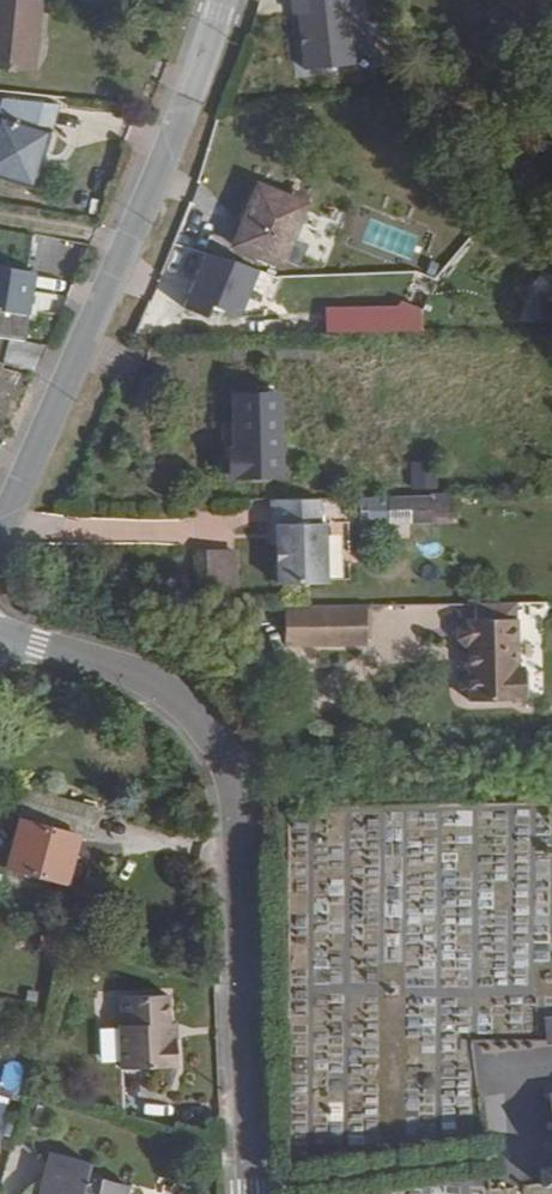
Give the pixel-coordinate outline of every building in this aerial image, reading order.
[(24,72),(28,36),(37,37),(39,0),(0,0),(0,70),(24,72)] [(361,0),(305,0),(307,16),(312,16),(318,71),(368,66),(361,0)] [(33,74),(37,37),(28,36),(24,72),(33,74)] [(0,107),(0,177),(9,180),(36,100),(3,99),(0,107)] [(9,180),(26,186),(55,103),(36,100),(9,180)] [(335,184),(316,178),(312,188),(332,195),(335,184)] [(310,259),(330,197),(280,181),(260,244),(310,259)] [(168,268),(183,272),(189,249),(174,245),(168,268)] [(242,326),(262,272),(207,252),(187,306),(242,326)] [(21,310),(24,311),(27,270),(0,267),(0,308),(21,310)] [(335,310),(335,334),(431,334),(431,274),(409,274),(409,310),(335,310)] [(30,371),(43,344),(2,338),(0,351),(0,366),(30,371)] [(314,476),(312,393),(266,393),(268,449),(262,449),(262,477),(314,476)] [(413,490),(437,488),(435,460),(411,462),(413,490)] [(369,501),(320,500),(320,540),(326,540),(325,584),(375,584),(376,524),(370,524),(369,501)] [(251,542),(227,543),(227,580),(252,580),(251,542)] [(284,607),(285,640),(368,641),(367,607),(284,607)] [(504,624),(504,607),(468,607),(468,624),(504,624)] [(510,672),(511,624),(468,624),(459,624),(450,631),(450,644),(462,655),(470,654),(470,670),(465,669),(465,675),(457,682),(457,693),(466,701),(466,705),(512,706),(520,700),(520,678),(510,672)] [(8,797),(0,831),(0,879),(50,891),(62,842),(70,844),(78,811),(8,797)] [(160,997),(116,999),(117,1025),(114,1025),(115,1071),(115,1074),(171,1072),(170,1044),(162,1045),(161,1024),(160,997)] [(162,1045),(170,1044),(169,1024),(161,1024),(162,1045)] [(38,1193),(121,1193),(123,1183),(85,1175),(87,1162),(48,1153),(38,1193)]
